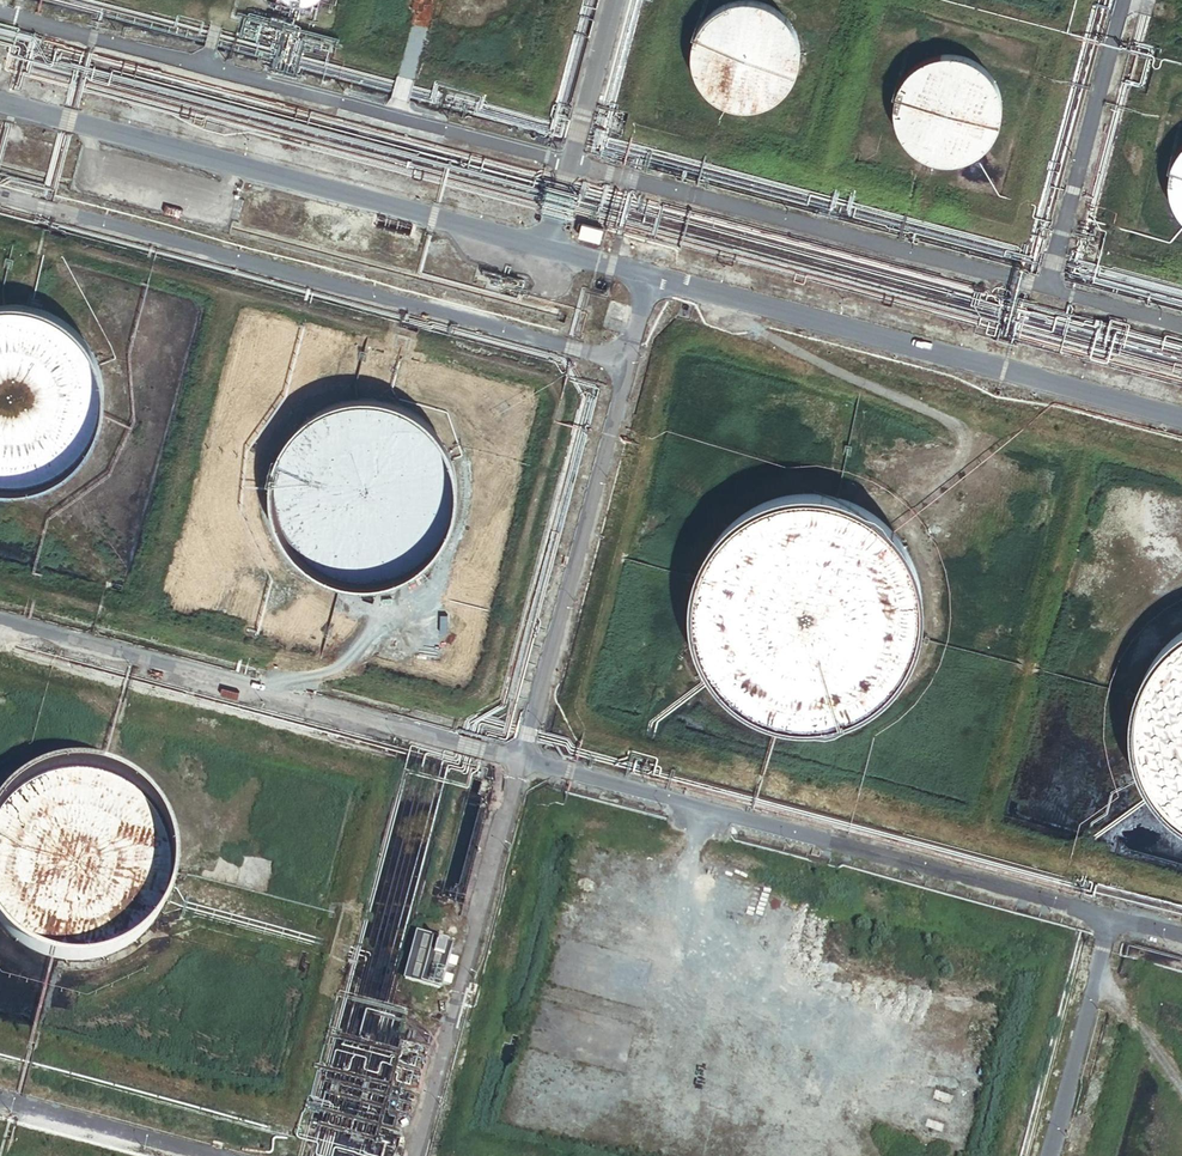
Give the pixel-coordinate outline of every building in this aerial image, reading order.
[(798,63),(798,56),(798,49),(797,43),(795,36),(792,30),(788,24),(784,19),(779,14),(773,10),(767,7),(761,4),(754,2),(748,1),(741,1),(734,2),(727,4),(721,6),(715,10),(709,14),(704,18),(700,24),(696,29),(693,35),(691,42),(690,49),(689,56),(690,63),(691,69),(693,76),(696,82),(699,88),(704,93),(709,98),(714,102),(720,105),(726,108),(733,109),(740,110),(747,110),(754,110),(760,108),(767,105),(773,102),(778,98),(783,94),(788,88),(791,83),(794,76),(797,70),(798,63)] [(1001,117),(1001,110),(1001,103),(1000,96),(998,90),(995,84),(991,78),(987,73),(982,68),(977,64),(970,61),(964,58),(957,56),(951,55),(944,55),(937,56),(930,58),(924,60),(918,64),(913,67),(907,72),(903,77),(899,83),(896,89),(894,96),(893,103),(892,109),(893,116),(894,123),(896,129),(899,136),(903,142),(907,147),(912,152),(917,156),(923,159),(930,162),(936,163),(943,164),(950,164),(957,163),(963,162),(970,159),(976,156),(981,152),(987,147),(991,142),(995,136),(998,130),(1000,124),(1001,117)] [(1180,144),(1175,150),(1172,155),(1169,161),(1166,168),(1165,175),(1165,182),(1165,189),(1166,195),(1168,202),(1171,208),(1175,214),(1179,219),(1181,222),(1181,142),(1180,144)] [(600,228),(579,223),(575,236),(597,242),(600,228)] [(102,410),(102,398),(102,387),(100,375),(96,364),(91,354),(85,344),(78,335),(69,327),(60,320),(50,315),(39,310),(28,307),(16,306),(5,306),(0,306),(0,490),(4,490),(15,490),(27,489),(38,486),(49,482),(59,476),(69,470),(77,462),(84,453),(91,443),(96,432),(99,422),(102,410)] [(453,514),(456,502),(456,491),(456,479),(454,468),(450,457),(445,446),(439,436),(432,427),(423,419),(414,412),(404,407),(393,403),(382,400),(370,398),(359,398),(347,399),(336,402),(325,407),(315,412),(306,419),(297,427),(290,436),(283,445),(278,456),(275,467),(273,478),(272,490),(273,501),(275,513),(278,524),(283,534),(289,544),(297,553),(305,561),(314,568),(325,574),(335,578),(346,581),(358,582),(370,582),(381,581),(392,578),(403,574),(413,568),(423,562),(431,554),(439,545),(445,535),(450,524),(453,514)] [(919,624),(920,609),(919,595),(917,581),(912,568),(906,554),(899,543),(890,532),(879,522),(868,513),(855,506),(842,501),(828,498),(814,496),(800,496),(786,497),(772,501),(759,506),(746,513),(735,521),(724,531),(715,542),(708,554),(701,567),(697,580),(694,594),(693,608),(694,623),(697,636),(701,650),(707,663),(715,675),(724,686),(734,696),(746,704),(758,711),(771,716),(785,720),(799,722),(813,722),(827,720),(841,717),(854,712),(867,705),(878,697),(889,687),(898,676),(906,664),(912,651),(916,637),(919,624)] [(1174,636),(1164,646),(1154,656),(1147,668),(1141,681),(1136,695),(1133,709),(1132,723),(1133,737),(1136,751),(1140,765),(1146,778),(1154,790),(1163,801),(1173,811),(1181,817),(1181,630),(1174,636)] [(170,879),(171,867),(170,855),(168,843),(164,832),(159,821),(152,810),(145,801),(136,793),(126,786),(116,780),(104,775),(93,772),(80,770),(68,770),(56,772),(45,775),(33,779),(23,785),(13,792),(4,800),(0,805),(0,928),(3,933),(12,941),(22,948),(33,954),(44,958),(56,962),(67,963),(80,963),(92,962),(103,959),(115,954),(125,948),(135,941),(144,933),(152,924),(158,914),(164,903),(167,891),(170,879)] [(436,991),(449,945),(413,935),(401,981),(436,991)]
